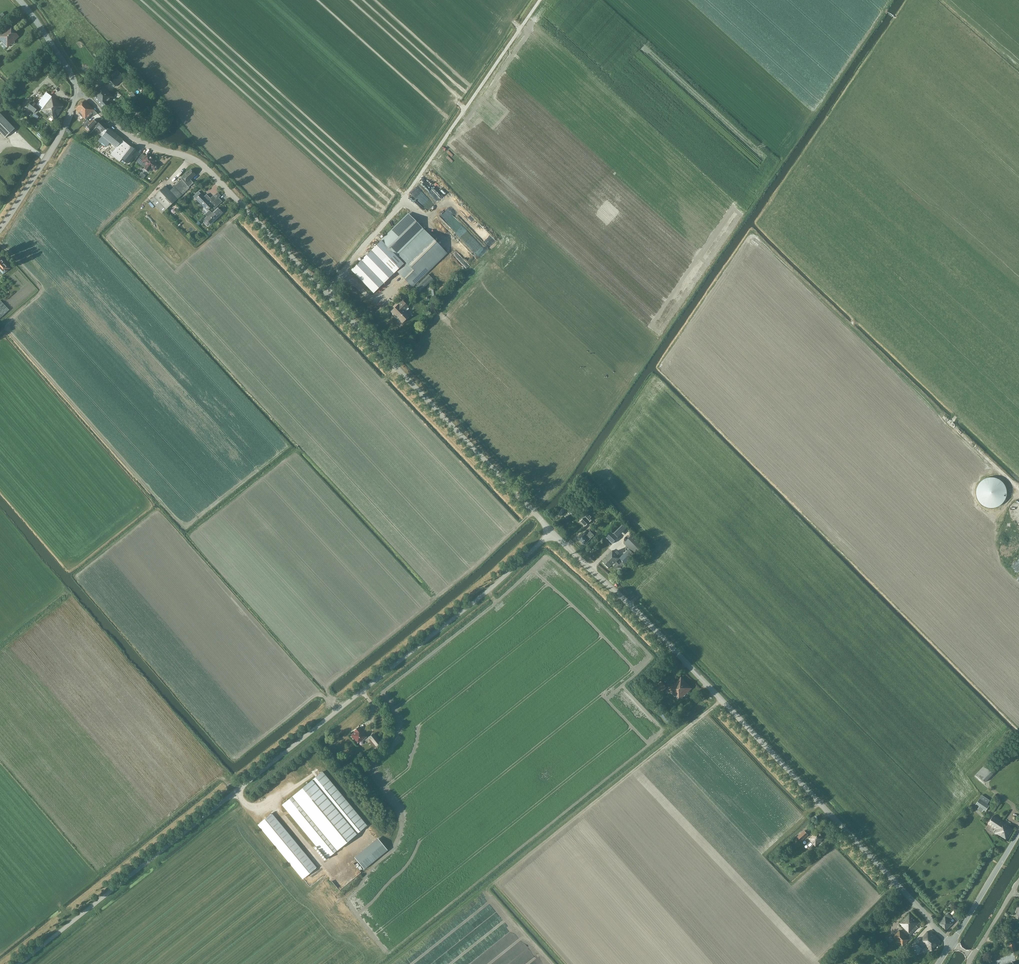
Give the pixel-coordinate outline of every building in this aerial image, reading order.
[(12,45),(14,43),(14,41),(19,36),(9,26),(0,35),(0,40),(7,48),(11,44),(12,45)] [(115,87),(124,78),(116,69),(107,78),(115,87)] [(90,96),(103,110),(109,105),(107,103),(110,100),(110,99),(112,97),(102,85),(90,96)] [(63,106),(46,93),(37,105),(32,101),(27,108),(33,113),(38,106),(42,109),(40,111),(54,121),(62,110),(61,109),(63,106)] [(91,113),(94,110),(85,101),(76,110),(80,114),(79,115),(81,116),(86,120),(92,114),(91,113)] [(15,129),(0,113),(0,132),(5,138),(15,129)] [(83,124),(83,125),(83,126),(85,127),(86,127),(90,131),(97,123),(93,119),(90,123),(87,120),(83,124)] [(98,124),(96,126),(102,132),(99,135),(102,137),(108,130),(108,129),(106,128),(108,126),(101,120),(98,124)] [(108,130),(102,137),(116,148),(122,140),(123,139),(109,128),(108,129),(108,130)] [(116,148),(110,155),(120,162),(122,159),(131,147),(122,140),(116,148)] [(131,147),(122,159),(128,163),(133,157),(132,156),(136,151),(131,147)] [(145,157),(144,156),(141,154),(136,162),(137,163),(143,167),(145,168),(144,170),(148,172),(151,168),(155,171),(158,166),(154,163),(155,161),(146,155),(145,157)] [(190,179),(195,175),(190,169),(182,177),(184,179),(182,181),(181,180),(170,191),(165,186),(150,200),(162,213),(189,188),(188,187),(193,183),(190,179)] [(201,194),(197,198),(201,202),(200,203),(204,208),(203,209),(207,213),(209,210),(209,209),(212,206),(214,209),(218,206),(214,202),(217,199),(213,196),(210,199),(209,198),(206,195),(203,197),(201,194)] [(475,225),(480,221),(466,206),(461,210),(475,225)] [(212,214),(209,211),(205,215),(208,217),(206,219),(211,224),(219,216),(218,215),(221,212),(218,208),(212,214)] [(409,214),(351,270),(373,293),(397,270),(412,287),(446,252),(409,214)] [(450,222),(464,235),(468,231),(466,230),(468,227),(455,215),(450,222)] [(483,223),(476,229),(490,244),(496,237),(483,223)] [(460,250),(467,254),(470,250),(463,245),(460,250)] [(1,270),(3,272),(4,271),(5,272),(10,268),(0,257),(0,269),(1,270)] [(409,307),(404,302),(403,300),(399,304),(398,304),(391,311),(398,318),(398,317),(403,322),(410,316),(405,310),(409,307)] [(0,301),(0,318),(9,310),(0,301)] [(992,478),(991,478),(990,478),(989,478),(987,479),(986,479),(985,479),(984,480),(983,481),(982,482),(981,482),(980,483),(979,484),(978,486),(978,487),(977,488),(977,489),(976,490),(976,492),(976,493),(976,494),(976,496),(977,497),(977,498),(978,499),(978,501),(979,502),(980,503),(981,504),(982,505),(983,505),(984,506),(985,507),(986,507),(987,507),(989,508),(990,508),(991,508),(992,508),(994,508),(995,507),(996,507),(998,507),(999,506),(1000,505),(1001,505),(1002,504),(1003,503),(1003,502),(1004,501),(1005,499),(1005,498),(1006,497),(1006,496),(1006,494),(1006,493),(1006,492),(1006,490),(1006,489),(1005,488),(1005,487),(1004,486),(1003,484),(1003,483),(1002,482),(1001,482),(1000,481),(999,480),(998,479),(996,479),(995,479),(994,478),(992,478)] [(586,526),(589,522),(594,518),(589,513),(581,521),(586,526)] [(612,543),(618,538),(611,531),(606,537),(612,543)] [(591,539),(594,536),(590,532),(588,535),(585,533),(583,535),(582,535),(578,539),(584,545),(589,541),(591,539)] [(625,563),(644,545),(633,534),(624,543),(630,549),(620,558),(625,563)] [(612,566),(620,559),(612,551),(605,558),(605,559),(603,562),(609,568),(611,565),(612,566)] [(680,701),(692,689),(681,678),(669,690),(680,701)] [(667,687),(662,682),(653,690),(658,696),(667,687)] [(361,741),(367,737),(359,727),(354,731),(355,732),(351,735),(357,743),(360,741),(361,741)] [(376,737),(371,740),(376,745),(380,742),(376,737)] [(993,774),(992,773),(984,765),(976,774),(986,782),(993,774)] [(321,772),(282,805),(327,860),(367,827),(321,772)] [(987,804),(990,800),(982,795),(975,805),(985,812),(989,805),(987,804)] [(271,813),(258,824),(303,878),(316,867),(271,813)] [(1006,841),(1013,830),(1010,828),(1010,827),(993,817),(988,825),(996,829),(993,833),(1006,841)] [(801,841),(808,835),(804,830),(797,837),(801,841)] [(816,847),(824,838),(818,831),(809,839),(816,847)] [(377,838),(355,857),(365,869),(387,851),(377,838)] [(961,915),(957,912),(953,916),(957,920),(961,915)] [(916,926),(919,923),(910,913),(900,923),(902,926),(910,935),(918,927),(916,926)] [(952,918),(952,917),(948,914),(938,924),(946,931),(953,924),(949,920),(952,918)] [(910,935),(907,938),(902,933),(902,934),(899,931),(893,937),(903,946),(909,940),(912,937),(910,935)] [(927,932),(919,941),(932,951),(940,942),(927,932)] [(890,935),(885,941),(887,943),(888,942),(889,944),(891,942),(892,943),(894,941),(893,940),(894,939),(890,935)] [(1016,952),(1015,945),(1018,944),(1018,939),(1018,941),(1015,942),(1009,943),(1011,953),(1016,952)] [(922,949),(915,943),(911,947),(918,953),(922,949)]
